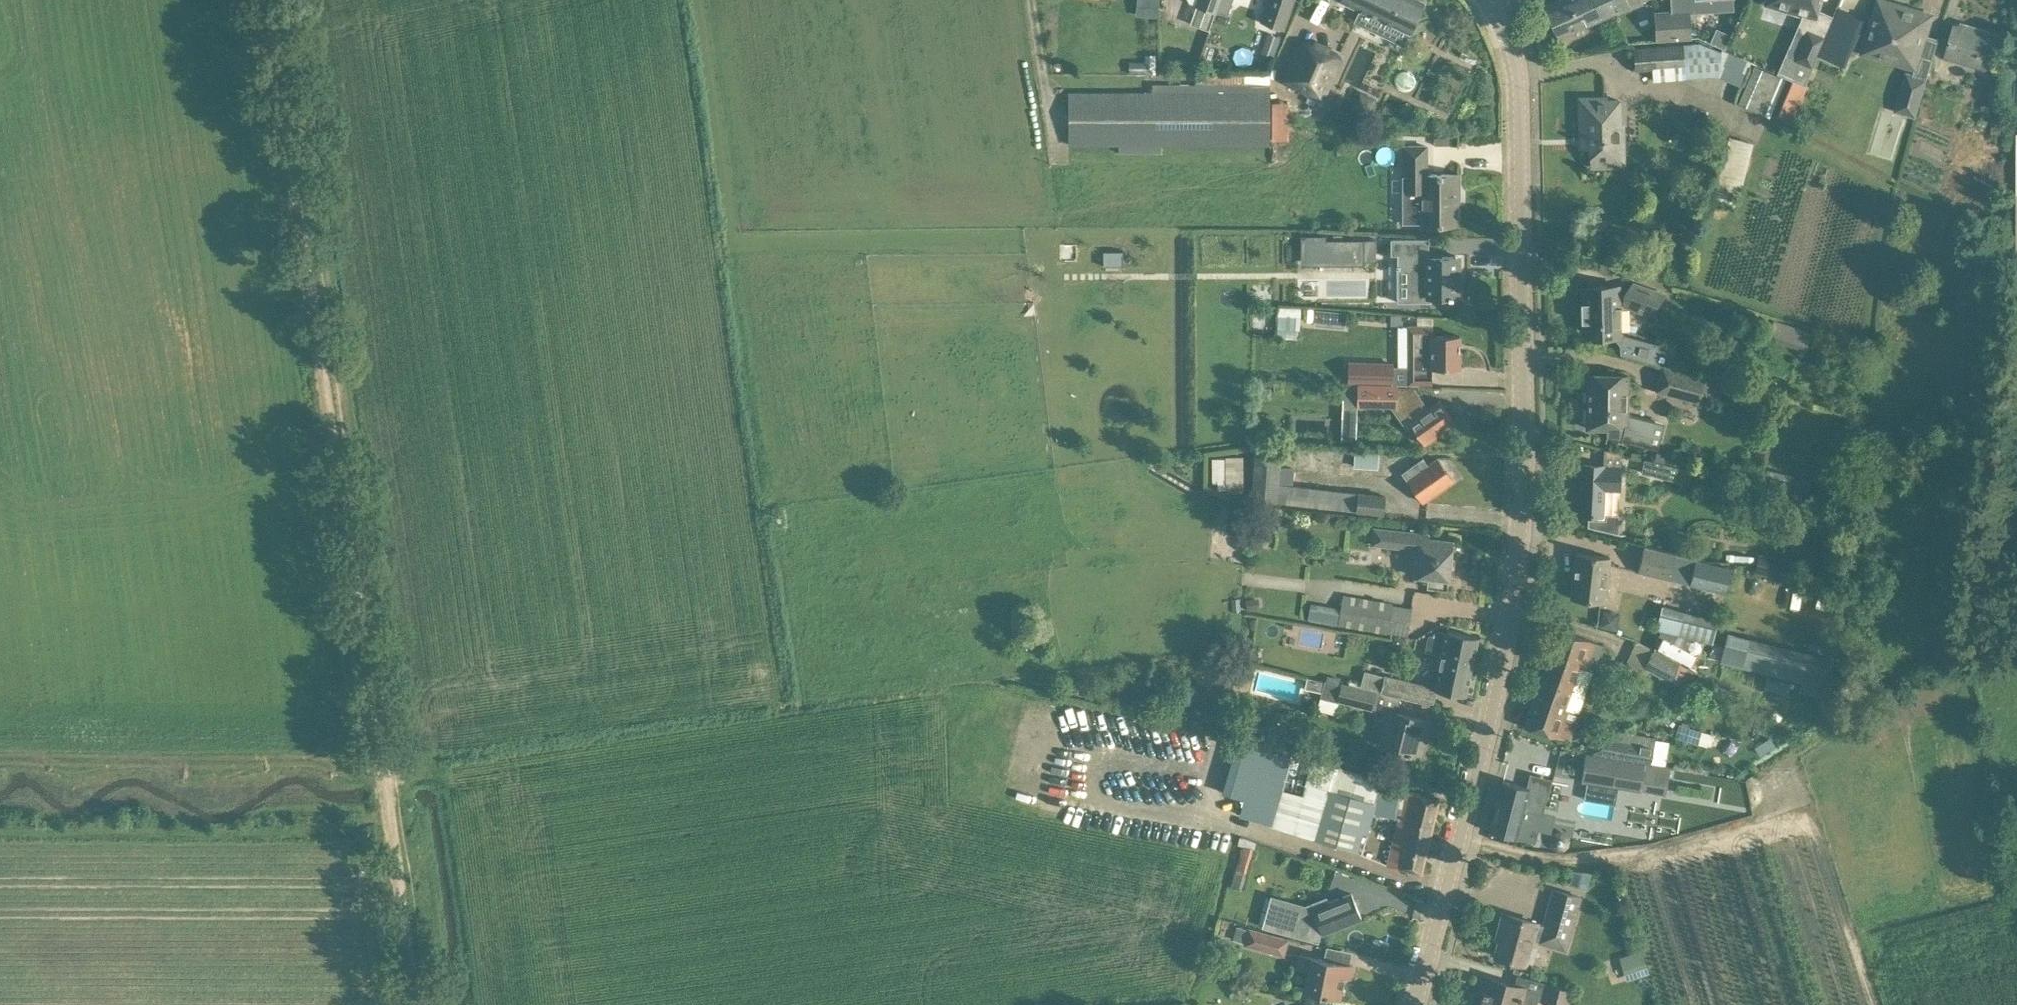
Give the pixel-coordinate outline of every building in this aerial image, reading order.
[(1135,14),(1157,17),(1158,11),(1166,12),(1168,0),(1137,0),(1135,14)] [(1220,0),(1198,0),(1197,4),(1195,9),(1214,15),(1220,0)] [(1259,23),(1283,31),(1293,0),(1267,0),(1259,23)] [(1425,1),(1423,0),(1339,0),(1369,14),(1363,25),(1379,33),(1384,21),(1410,33),(1425,1)] [(1613,13),(1607,0),(1557,0),(1543,7),(1558,37),(1613,13)] [(1613,13),(1641,0),(1607,0),(1613,13)] [(1689,11),(1718,9),(1718,0),(1688,0),(1689,11)] [(1765,4),(1803,15),(1804,12),(1815,16),(1820,0),(1767,0),(1765,4)] [(1882,0),(1879,0),(1864,52),(1914,67),(1912,73),(1905,71),(1894,110),(1915,116),(1937,37),(1926,34),(1932,15),(1882,0)] [(1689,10),(1655,12),(1657,43),(1690,41),(1690,30),(1689,10)] [(1962,24),(1962,25),(1956,23),(1951,40),(1947,55),(1992,68),(2001,35),(1962,24)] [(1791,42),(1777,75),(1789,81),(1802,87),(1811,66),(1824,36),(1808,29),(1801,46),(1791,42)] [(1635,69),(1652,68),(1652,80),(1718,75),(1720,52),(1698,43),(1633,47),(1635,69)] [(1337,62),(1299,45),(1283,80),(1321,98),(1331,75),(1332,75),(1337,62)] [(1128,60),(1128,73),(1151,74),(1151,61),(1128,60)] [(1754,66),(1738,103),(1773,118),(1789,81),(1777,75),(1754,66)] [(1994,96),(2012,96),(2012,73),(1994,69),(1994,96)] [(1069,93),(1069,144),(1270,144),(1270,93),(1069,93)] [(1595,100),(1595,97),(1579,97),(1580,147),(1590,147),(1591,166),(1609,166),(1624,165),(1624,156),(1624,140),(1620,140),(1619,100),(1595,100)] [(1992,119),(1992,139),(2001,139),(2001,148),(2012,148),(2013,139),(2012,139),(2012,119),(1992,119)] [(1741,192),(1749,140),(1725,136),(1717,188),(1741,192)] [(1426,146),(1403,146),(1403,190),(1420,190),(1420,224),(1456,224),(1456,196),(1459,196),(1459,173),(1426,174),(1426,146)] [(1324,234),(1302,234),(1302,262),(1362,262),(1362,238),(1324,238),(1324,234)] [(1390,238),(1390,255),(1419,255),(1419,237),(1390,238)] [(1459,278),(1459,259),(1459,256),(1439,257),(1428,257),(1424,257),(1424,260),(1410,261),(1410,295),(1421,294),(1421,297),(1448,297),(1453,297),(1453,296),(1459,296),(1459,278)] [(1620,351),(1639,356),(1664,363),(1669,357),(1669,346),(1620,331),(1619,303),(1648,313),(1656,303),(1656,291),(1632,282),(1624,292),(1601,284),(1583,291),(1584,331),(1602,338),(1612,334),(1620,345),(1620,351)] [(1275,303),(1274,336),(1296,337),(1297,304),(1275,303)] [(1772,319),(1767,333),(1803,346),(1808,332),(1772,319)] [(1432,328),(1413,328),(1413,371),(1432,371),(1432,367),(1459,367),(1460,335),(1432,335),(1432,328)] [(1349,362),(1349,382),(1394,384),(1395,364),(1349,362)] [(1663,367),(1657,389),(1698,400),(1704,378),(1663,367)] [(1627,413),(1628,374),(1613,374),(1593,373),(1588,373),(1588,383),(1587,428),(1607,428),(1607,437),(1626,441),(1658,449),(1665,422),(1627,413)] [(1397,385),(1356,385),(1356,405),(1388,405),(1397,405),(1397,385)] [(1397,405),(1388,405),(1408,433),(1413,429),(1424,444),(1455,422),(1440,400),(1424,411),(1420,405),(1405,385),(1397,385),(1397,405)] [(1385,495),(1278,483),(1281,450),(1254,448),(1250,499),(1277,502),(1383,513),(1385,495)] [(1379,453),(1354,451),(1353,466),(1377,468),(1379,453)] [(1423,457),(1401,472),(1422,501),(1453,480),(1438,457),(1428,464),(1423,457)] [(1226,458),(1212,458),(1212,482),(1226,482),(1226,458)] [(1644,458),(1641,472),(1689,483),(1692,470),(1644,458)] [(1582,464),(1580,513),(1588,514),(1587,527),(1618,534),(1619,515),(1602,514),(1603,488),(1618,489),(1619,466),(1603,465),(1582,464)] [(1767,468),(1763,486),(1789,493),(1794,475),(1767,468)] [(1390,529),(1388,545),(1402,547),(1403,542),(1421,545),(1418,575),(1428,576),(1426,587),(1447,589),(1453,540),(1428,537),(1428,534),(1390,529)] [(1731,569),(1676,555),(1644,547),(1638,571),(1726,592),(1731,569)] [(1576,552),(1571,597),(1604,601),(1609,556),(1596,554),(1576,552)] [(1761,554),(1756,571),(1783,577),(1787,561),(1761,554)] [(1387,632),(1392,604),(1392,603),(1342,595),(1340,608),(1310,603),(1307,619),(1387,632)] [(1712,642),(1718,619),(1661,605),(1656,629),(1712,642)] [(1540,677),(1572,687),(1576,677),(1589,682),(1602,645),(1557,629),(1540,677)] [(1443,655),(1436,689),(1465,695),(1478,636),(1448,630),(1448,632),(1443,655)] [(1726,632),(1719,663),(1825,687),(1832,657),(1726,632)] [(1652,649),(1643,669),(1670,682),(1671,680),(1679,684),(1681,680),(1689,684),(1696,672),(1679,663),(1652,649)] [(1361,686),(1413,698),(1417,683),(1365,670),(1361,686)] [(1565,707),(1572,687),(1540,677),(1523,725),(1555,736),(1555,735),(1568,740),(1575,721),(1578,712),(1565,707)] [(1327,680),(1322,698),(1340,702),(1341,700),(1373,708),(1377,692),(1327,680)] [(1430,720),(1411,715),(1383,708),(1378,730),(1381,730),(1377,744),(1384,746),(1402,751),(1421,756),(1430,720)] [(1150,759),(1157,725),(1082,709),(1075,743),(1150,759)] [(1651,762),(1655,738),(1614,731),(1609,754),(1651,762)] [(1237,741),(1223,792),(1245,798),(1240,814),(1272,824),(1279,799),(1278,799),(1291,756),(1237,741)] [(1587,753),(1582,781),(1640,791),(1641,790),(1664,794),(1669,768),(1587,753)] [(1313,760),(1306,784),(1321,787),(1325,783),(1328,784),(1313,838),(1356,851),(1362,830),(1366,831),(1372,811),(1397,818),(1404,789),(1382,783),(1381,787),(1368,784),(1370,776),(1313,760)] [(1549,792),(1526,786),(1503,780),(1489,830),(1535,842),(1549,792)] [(1397,818),(1395,827),(1430,836),(1440,798),(1404,789),(1397,818)] [(1395,827),(1385,865),(1421,874),(1430,836),(1395,827)] [(1242,846),(1231,886),(1243,889),(1254,849),(1242,846)] [(1580,896),(1573,894),(1554,889),(1548,909),(1544,924),(1504,913),(1501,927),(1504,928),(1496,955),(1516,961),(1524,963),(1531,939),(1565,949),(1569,934),(1580,896)] [(1322,898),(1312,902),(1324,933),(1361,918),(1352,893),(1324,904),(1322,898)] [(1250,928),(1246,944),(1284,955),(1289,939),(1250,928)] [(1643,951),(1625,956),(1632,978),(1649,972),(1643,951)] [(1300,955),(1298,968),(1309,970),(1305,990),(1340,997),(1345,970),(1351,971),(1353,965),(1333,961),(1300,955)] [(1513,985),(1487,978),(1482,993),(1483,994),(1480,1004),(1536,1004),(1539,992),(1523,988),(1523,987),(1513,985)] [(1572,989),(1547,982),(1542,1002),(1555,1004),(1568,1004),(1572,989)]
